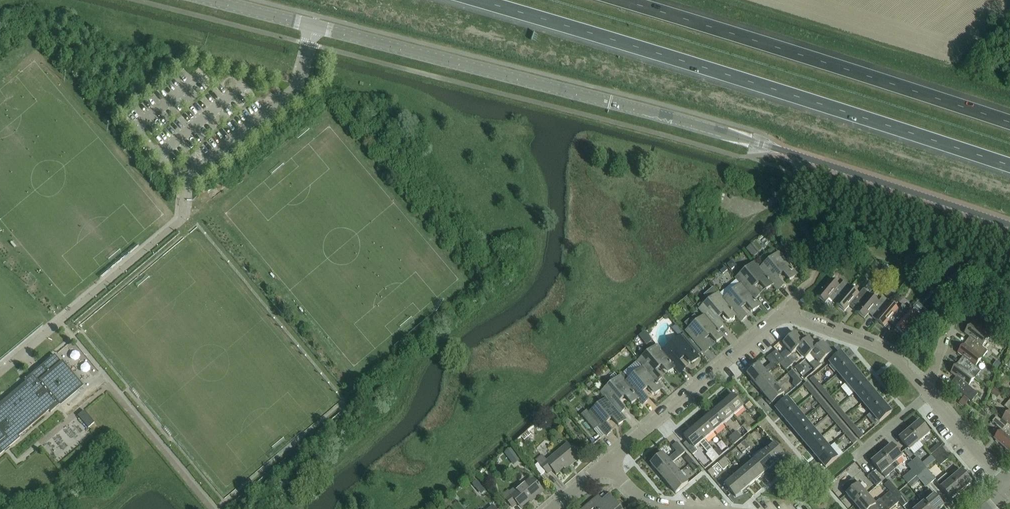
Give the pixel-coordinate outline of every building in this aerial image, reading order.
[(797,274),(779,253),(771,259),(760,269),(773,284),(778,290),(783,286),(775,276),(782,271),(790,280),(797,274)] [(773,284),(760,269),(755,263),(737,278),(742,284),(755,299),(760,295),(752,286),(758,280),(766,289),(773,284)] [(869,291),(882,280),(877,274),(864,285),(869,291)] [(840,286),(831,278),(817,296),(825,303),(830,297),(837,303),(851,287),(844,281),(840,286)] [(760,305),(755,299),(742,284),(723,300),(736,315),(741,321),(747,317),(739,307),(745,302),(748,305),(747,306),(751,311),(753,310),(753,311),(760,305)] [(859,294),(851,287),(837,303),(836,303),(845,311),(850,305),(857,310),(871,295),(864,288),(859,294)] [(892,300),(896,296),(894,294),(889,289),(885,295),(890,299),(892,300)] [(700,309),(705,315),(718,330),(723,326),(715,317),(722,311),(724,314),(724,316),(727,319),(729,320),(730,320),(731,319),(732,319),(734,318),(734,317),(736,315),(723,300),(718,294),(700,309)] [(871,295),(857,310),(856,311),(864,318),(869,312),(873,315),(872,316),(876,320),(891,302),(883,296),(879,301),(871,295)] [(899,309),(891,302),(876,320),(884,326),(889,320),(896,326),(910,310),(903,304),(899,309)] [(910,310),(896,326),(895,327),(904,334),(909,328),(916,334),(915,335),(930,318),(923,312),(918,317),(910,310)] [(723,336),(718,330),(705,315),(694,324),(687,331),(705,352),(710,348),(702,338),(709,333),(716,342),(723,336)] [(653,334),(659,331),(653,321),(647,325),(653,334)] [(771,329),(778,334),(781,329),(774,324),(771,329)] [(982,358),(988,350),(982,346),(989,338),(979,330),(971,324),(964,333),(971,337),(965,345),(982,358)] [(792,354),(798,349),(797,349),(804,343),(796,333),(789,339),(783,344),(790,352),(792,354)] [(832,333),(824,340),(832,349),(840,342),(832,333)] [(673,342),(662,352),(675,367),(680,373),(685,369),(677,359),(684,354),(685,355),(685,357),(689,363),(691,363),(692,363),(699,357),(680,336),(673,342)] [(806,359),(811,354),(818,348),(817,348),(809,338),(804,343),(797,349),(798,349),(806,359)] [(815,370),(822,364),(820,363),(824,360),(832,353),(823,343),(817,348),(818,348),(811,354),(815,359),(810,364),(815,370)] [(975,378),(981,370),(976,366),(982,358),(965,345),(964,344),(957,352),(964,357),(958,365),(975,378)] [(675,367),(662,352),(657,345),(638,361),(644,367),(657,382),(662,378),(654,369),(660,363),(668,373),(675,367)] [(780,363),(784,360),(776,350),(771,354),(780,364),(780,363)] [(838,373),(850,363),(841,353),(834,359),(830,363),(838,373)] [(19,438),(18,436),(49,411),(50,412),(68,397),(76,390),(57,368),(62,364),(54,354),(23,380),(25,382),(0,403),(0,454),(19,438)] [(755,384),(768,374),(780,364),(771,354),(766,358),(771,363),(764,369),(759,364),(747,375),(755,384)] [(793,364),(787,357),(784,360),(789,367),(793,364)] [(780,363),(786,370),(789,367),(784,360),(780,363)] [(846,383),(858,373),(850,363),(838,373),(846,383)] [(800,374),(804,370),(799,364),(795,367),(800,374)] [(972,401),(978,393),(969,386),(975,378),(958,365),(957,364),(950,372),(956,376),(950,384),(972,401)] [(657,382),(644,367),(629,379),(624,373),(620,377),(638,398),(643,404),(648,400),(641,390),(647,385),(655,394),(662,388),(657,382)] [(793,380),(797,377),(797,376),(792,370),(788,373),(793,380)] [(854,392),(866,382),(858,373),(846,383),(854,392)] [(763,394),(776,384),(768,374),(755,384),(763,394)] [(818,389),(822,386),(813,376),(810,379),(818,389)] [(638,398),(620,377),(602,392),(607,398),(620,413),(625,409),(617,400),(624,394),(632,403),(638,398)] [(812,395),(815,392),(807,382),(803,385),(812,395)] [(863,402),(875,392),(866,382),(854,392),(863,402)] [(784,393),(776,384),(763,394),(767,399),(766,400),(770,404),(771,403),(772,404),(779,398),(784,393)] [(827,399),(830,396),(822,386),(818,389),(827,399)] [(820,404),(824,402),(815,392),(812,395),(820,404)] [(871,412),(883,402),(875,392),(863,402),(871,412)] [(723,403),(733,415),(743,407),(733,395),(732,395),(730,393),(726,397),(727,399),(723,403)] [(901,393),(896,396),(901,404),(906,401),(901,393)] [(835,409),(838,406),(830,396),(827,399),(835,409)] [(963,406),(968,399),(964,396),(958,403),(963,406)] [(620,413),(607,398),(596,407),(590,413),(587,410),(582,415),(595,430),(599,426),(607,435),(612,431),(604,421),(610,416),(618,425),(625,419),(620,413)] [(784,418),(796,408),(788,399),(783,402),(776,408),(784,418)] [(97,418),(103,412),(92,400),(86,405),(97,418)] [(828,414),(832,411),(824,402),(820,404),(828,414)] [(879,422),(891,412),(883,402),(871,412),(879,422)] [(724,424),(733,415),(723,403),(713,411),(724,424)] [(843,419),(847,416),(838,406),(835,409),(843,419)] [(792,428),(804,418),(796,408),(784,418),(792,428)] [(88,428),(94,423),(84,410),(77,416),(88,428)] [(714,432),(724,424),(713,411),(704,419),(714,432)] [(837,424),(840,421),(832,411),(828,414),(832,419),(830,420),(834,424),(836,423),(837,424)] [(843,419),(852,429),(855,426),(853,423),(847,416),(843,419)] [(996,416),(992,421),(997,425),(996,425),(1001,430),(994,438),(1009,452),(1009,426),(1002,419),(1001,420),(996,416)] [(801,438),(812,428),(804,418),(792,428),(801,438)] [(704,440),(705,440),(714,432),(704,419),(694,427),(704,440)] [(913,423),(914,426),(909,429),(920,441),(930,433),(920,421),(919,421),(916,420),(913,423)] [(845,434),(849,431),(840,421),(837,424),(845,434)] [(748,432),(751,429),(746,423),(742,426),(748,432)] [(860,439),(863,436),(855,426),(852,429),(860,439)] [(704,440),(694,427),(684,436),(688,440),(684,444),(693,454),(698,450),(696,447),(700,443),(708,453),(706,454),(713,462),(719,457),(713,450),(714,450),(705,440),(704,440)] [(809,448),(821,438),(812,428),(801,438),(809,448)] [(910,450),(920,441),(909,429),(899,438),(906,445),(910,450)] [(738,441),(742,437),(736,431),(732,434),(738,441)] [(761,437),(755,431),(754,433),(753,432),(750,435),(755,441),(759,439),(761,437)] [(854,444),(857,441),(849,431),(845,434),(854,444)] [(734,444),(738,441),(732,434),(729,437),(734,444)] [(817,458),(829,448),(821,438),(809,448),(817,458)] [(746,450),(750,447),(744,440),(740,444),(746,450)] [(672,463),(685,452),(677,442),(672,446),(676,451),(668,459),(663,453),(651,464),(659,474),(672,463)] [(774,464),(784,456),(774,443),(764,452),(774,464)] [(829,448),(817,458),(826,467),(843,453),(835,443),(829,448)] [(579,457),(571,448),(568,444),(547,461),(542,456),(537,460),(541,465),(548,473),(553,469),(556,473),(577,456),(578,458),(579,457)] [(742,453),(746,450),(740,444),(737,447),(742,453)] [(895,469),(899,465),(896,461),(902,456),(892,444),(882,453),(895,469)] [(936,460),(946,451),(941,446),(931,455),(936,460)] [(719,457),(723,454),(717,447),(714,450),(713,450),(719,457)] [(940,465),(943,463),(950,457),(946,451),(936,460),(940,465)] [(765,472),(774,464),(764,452),(754,460),(765,472)] [(891,473),(895,469),(882,453),(871,462),(882,474),(882,473),(885,477),(891,473)] [(690,465),(694,462),(692,460),(688,455),(684,458),(690,465)] [(727,466),(731,463),(725,457),(721,460),(727,466)] [(922,472),(926,468),(917,457),(912,461),(922,472)] [(723,469),(727,466),(721,460),(718,463),(723,469)] [(755,480),(765,472),(754,460),(745,468),(755,480)] [(917,476),(922,472),(912,461),(907,465),(917,476)] [(695,471),(699,468),(694,462),(690,465),(695,471)] [(680,473),(672,463),(659,474),(668,483),(682,471),(680,473)] [(711,476),(716,472),(712,468),(707,472),(711,476)] [(745,489),(755,480),(745,468),(735,476),(745,489)] [(931,483),(936,479),(926,468),(922,472),(931,483)] [(961,491),(972,482),(961,470),(954,476),(951,478),(961,491)] [(676,493),(688,483),(683,477),(686,475),(682,471),(668,483),(676,493)] [(876,486),(882,481),(880,479),(873,471),(868,476),(874,484),(876,486)] [(895,481),(900,477),(896,471),(891,475),(895,481)] [(926,487),(931,483),(922,472),(917,476),(926,487)] [(951,499),(961,491),(951,478),(947,473),(937,482),(941,487),(945,492),(951,499)] [(745,489),(735,476),(732,479),(730,478),(729,477),(727,477),(724,479),(723,481),(724,483),(725,484),(736,497),(745,489)] [(544,491),(537,483),(533,477),(519,488),(516,485),(509,491),(508,491),(503,495),(506,499),(512,507),(517,502),(521,507),(542,490),(543,491),(544,491)] [(899,491),(889,480),(884,485),(890,491),(894,495),(899,491)] [(855,505),(867,494),(859,484),(846,494),(855,505)] [(929,489),(919,497),(923,502),(929,508),(940,508),(944,506),(937,498),(933,494),(929,489)] [(894,495),(890,491),(881,499),(880,499),(875,503),(867,494),(855,505),(859,508),(879,508),(895,496),(894,495)] [(903,506),(908,502),(899,491),(894,495),(895,496),(899,501),(899,502),(903,506)] [(609,495),(600,503),(595,498),(582,508),(594,508),(595,508),(596,508),(621,508),(609,495)] [(899,502),(899,501),(895,496),(879,508),(890,508),(899,502)]
